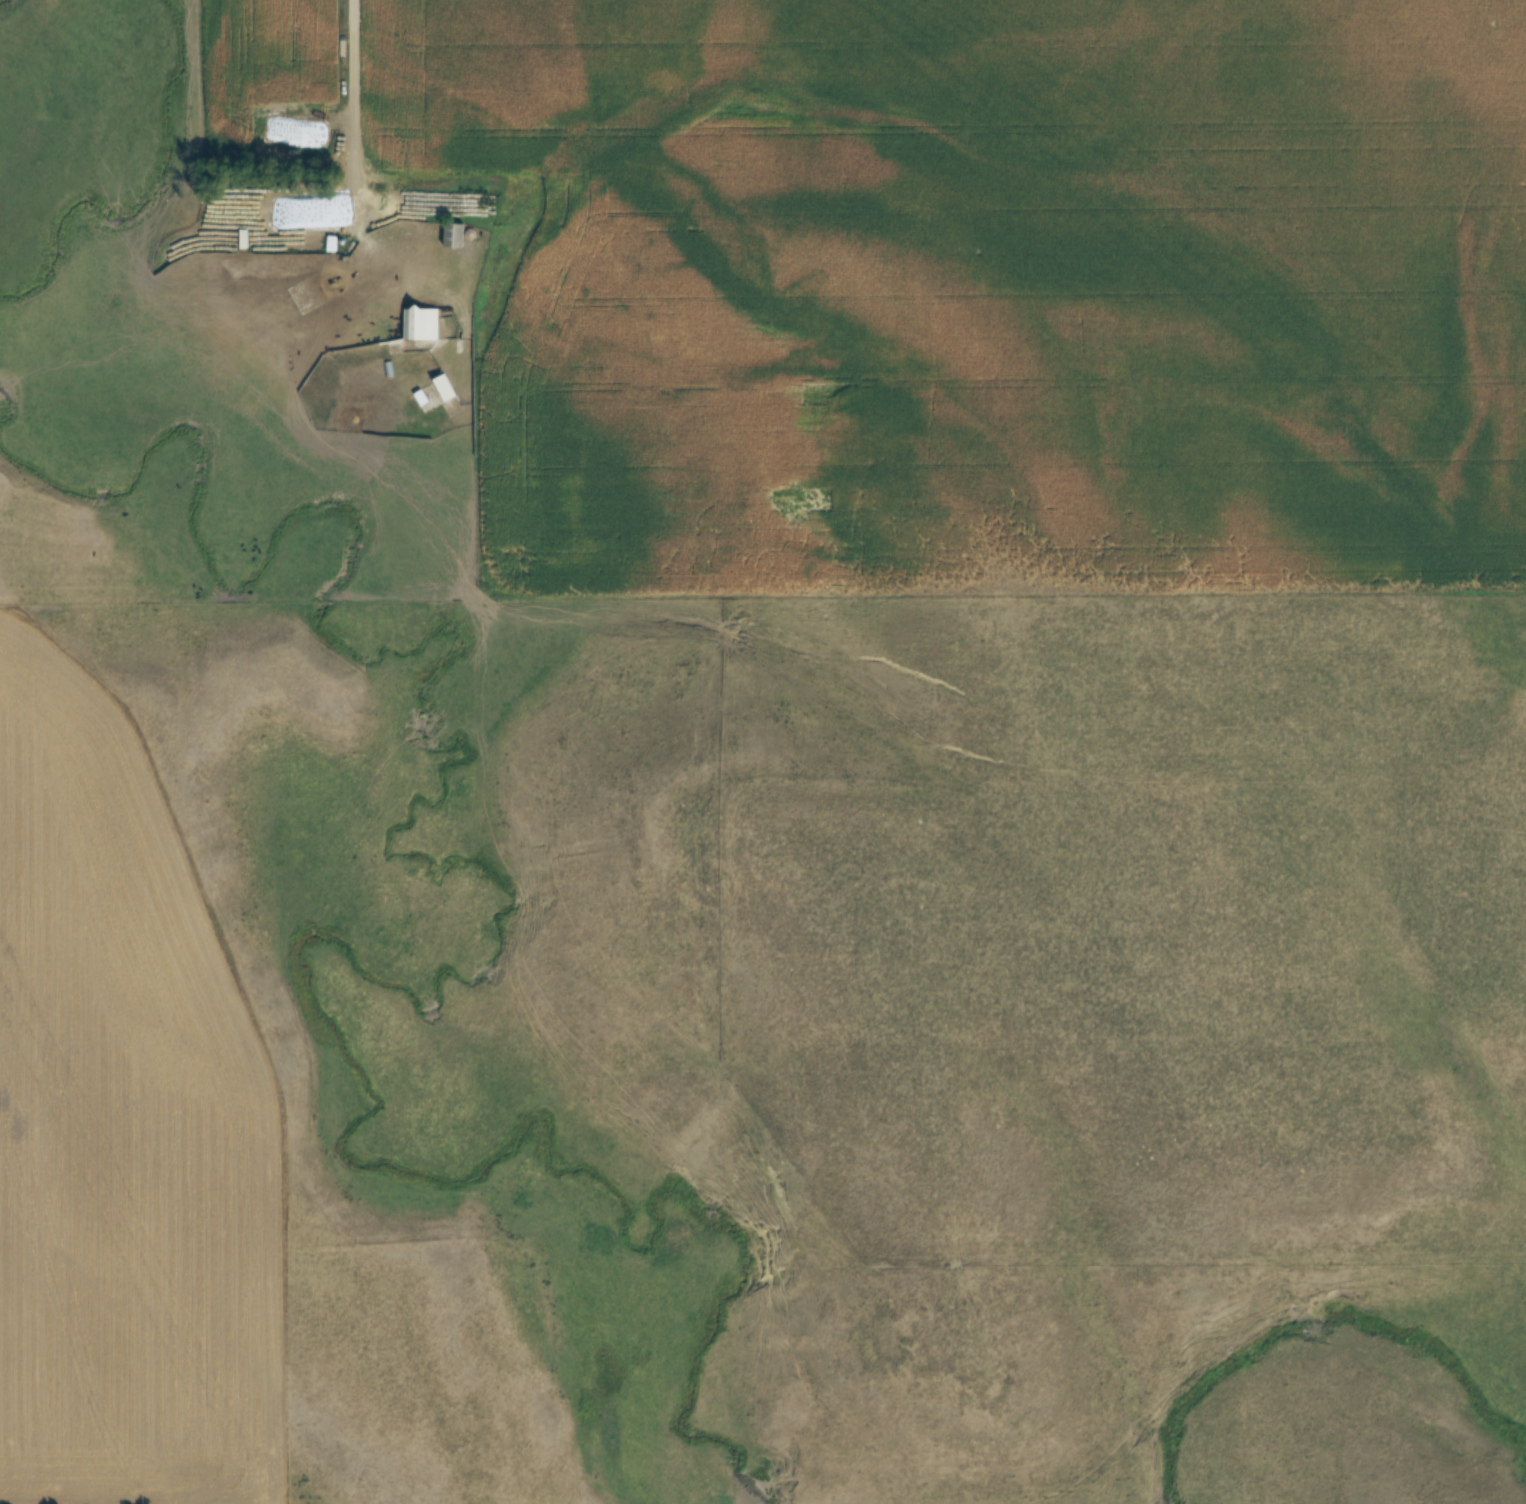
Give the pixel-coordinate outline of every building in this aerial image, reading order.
[(443,247),(466,247),(466,223),(443,223),(443,247)] [(337,251),(336,236),(328,236),(329,251),(337,251)] [(404,340),(430,340),(430,308),(404,308),(404,340)] [(458,397),(446,375),(432,382),(444,404),(458,397)]
